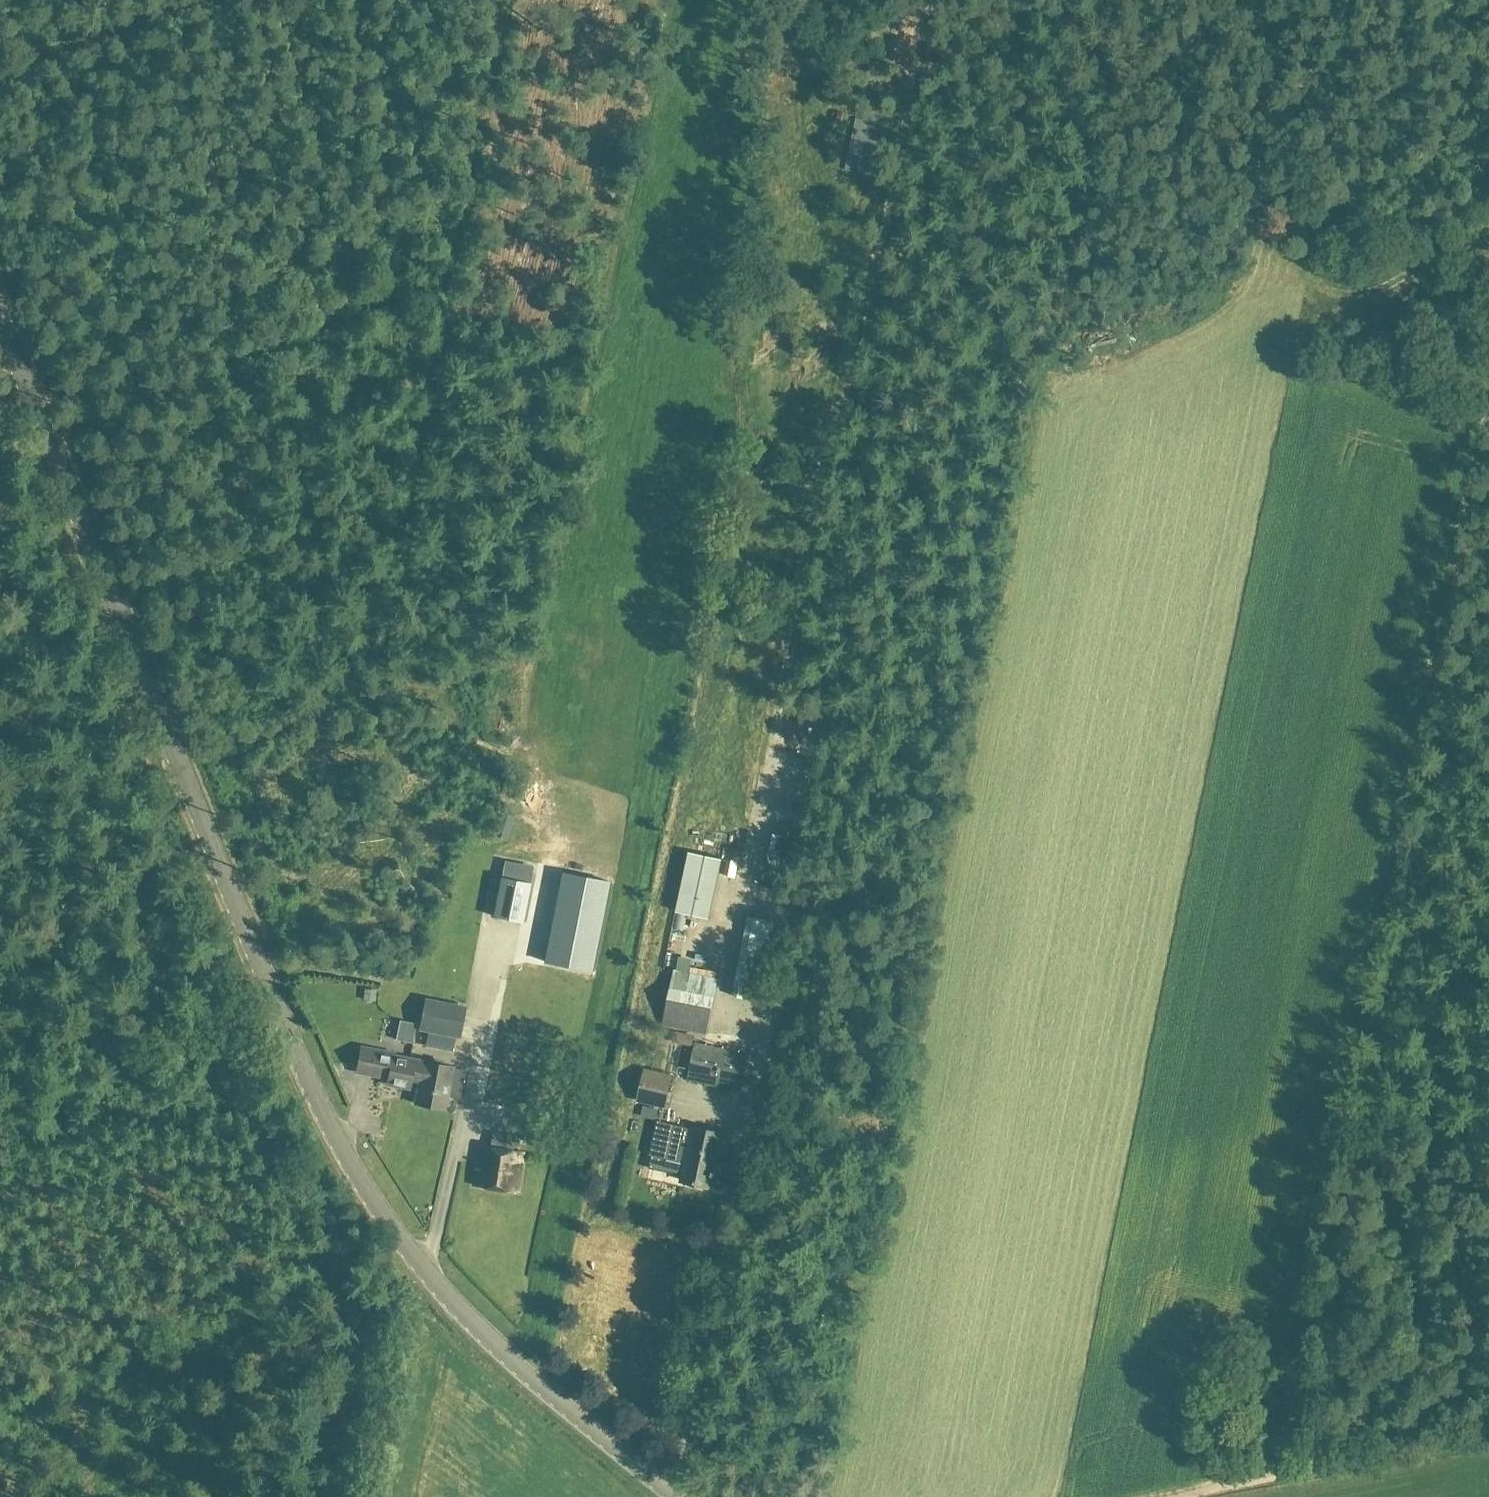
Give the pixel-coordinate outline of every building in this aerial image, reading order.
[(800,809),(783,809),(783,822),(800,822),(800,809)] [(689,850),(676,911),(710,918),(723,857),(720,857),(689,850)] [(611,880),(564,871),(546,960),(593,970),(611,880)] [(502,877),(494,916),(524,922),(532,883),(502,877)] [(761,997),(771,946),(776,921),(754,916),(750,941),(740,993),(761,997)] [(662,1024),(707,1033),(716,995),(671,985),(662,1024)] [(427,999),(421,1028),(460,1036),(466,1007),(427,999)] [(689,1079),(740,1089),(747,1054),(696,1044),(689,1079)] [(424,1062),(395,1056),(395,1054),(363,1047),(358,1071),(389,1077),(388,1083),(411,1088),(413,1077),(421,1078),(424,1062)] [(424,1061),(424,1062),(421,1078),(416,1103),(446,1109),(449,1094),(460,1096),(466,1069),(454,1066),(424,1061)] [(636,1099),(665,1106),(673,1073),(644,1066),(636,1099)] [(650,1154),(687,1162),(683,1180),(710,1186),(712,1176),(715,1176),(717,1170),(714,1169),(717,1157),(725,1158),(730,1135),(695,1127),(695,1129),(658,1120),(650,1154)] [(474,1185),(519,1192),(524,1153),(480,1146),(474,1185)]
